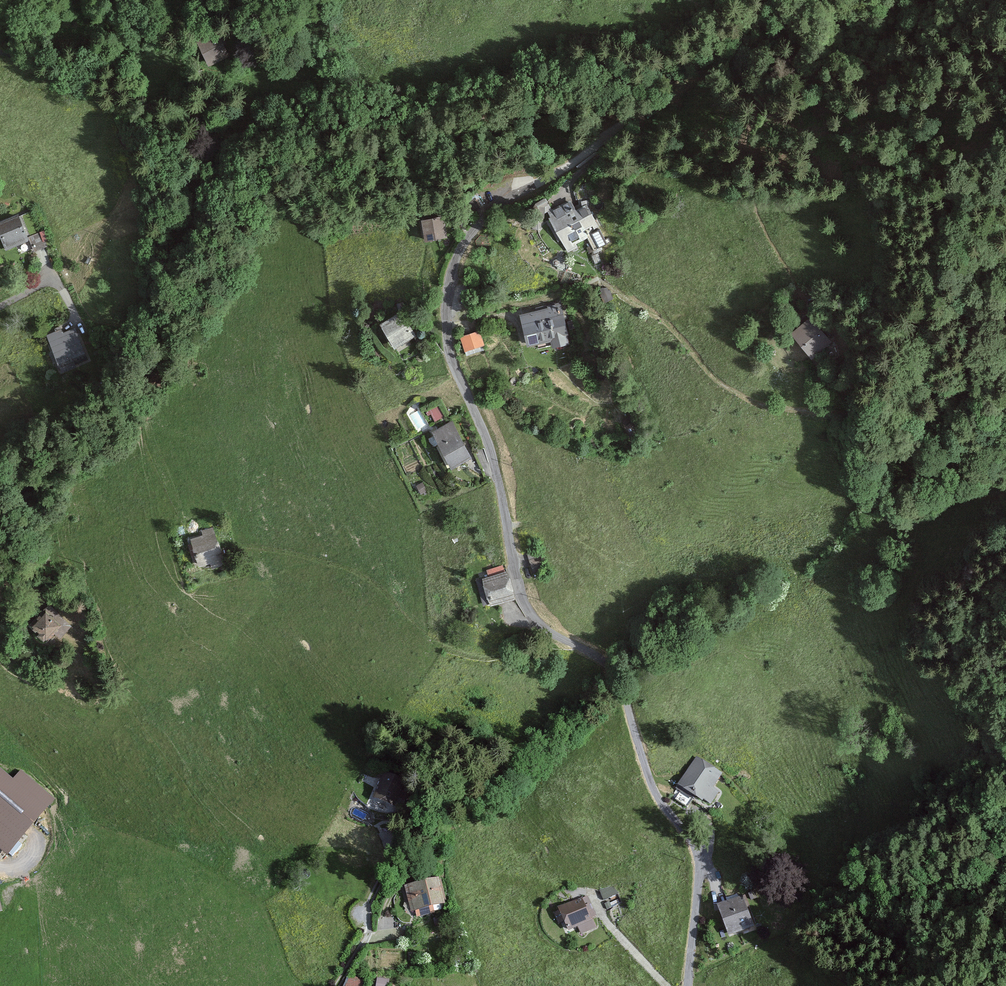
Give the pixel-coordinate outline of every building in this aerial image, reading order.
[(195,42),(208,66),(228,56),(216,32),(195,42)] [(593,181),(583,183),(584,191),(594,189),(593,181)] [(570,200),(546,213),(568,253),(577,248),(576,245),(588,238),(594,249),(606,243),(585,204),(575,209),(570,200)] [(0,220),(0,236),(6,250),(28,241),(33,252),(46,247),(32,211),(19,216),(17,213),(0,220)] [(442,217),(423,221),(428,242),(446,238),(442,217)] [(548,308),(517,314),(523,346),(549,341),(550,347),(567,344),(560,302),(548,305),(548,308)] [(403,310),(383,321),(398,347),(418,336),(403,310)] [(832,342),(811,318),(790,334),(812,360),(832,342)] [(61,329),(47,335),(64,372),(89,361),(74,328),(62,333),(61,329)] [(478,331),(462,335),(466,349),(481,345),(478,331)] [(438,405),(426,411),(429,416),(431,414),(435,421),(444,416),(438,405)] [(409,413),(416,428),(425,424),(418,409),(409,413)] [(453,422),(435,432),(455,468),(473,458),(453,422)] [(216,532),(192,538),(198,565),(209,563),(211,569),(225,566),(216,532)] [(503,572),(501,566),(484,571),(486,577),(479,578),(488,609),(514,602),(506,572),(503,572)] [(47,606),(31,626),(52,643),(68,623),(47,606)] [(723,775),(696,758),(676,789),(680,792),(676,799),(689,807),(696,796),(711,806),(720,793),(714,789),(723,775)] [(14,780),(0,767),(0,847),(7,853),(54,798),(22,771),(14,780)] [(371,797),(391,807),(405,780),(385,770),(371,797)] [(440,878),(405,885),(410,910),(445,903),(440,878)] [(605,897),(617,892),(614,886),(602,892),(605,897)] [(577,927),(580,935),(596,928),(592,919),(596,917),(587,896),(558,909),(568,931),(577,927)] [(753,928),(741,898),(716,907),(728,937),(753,928)]
